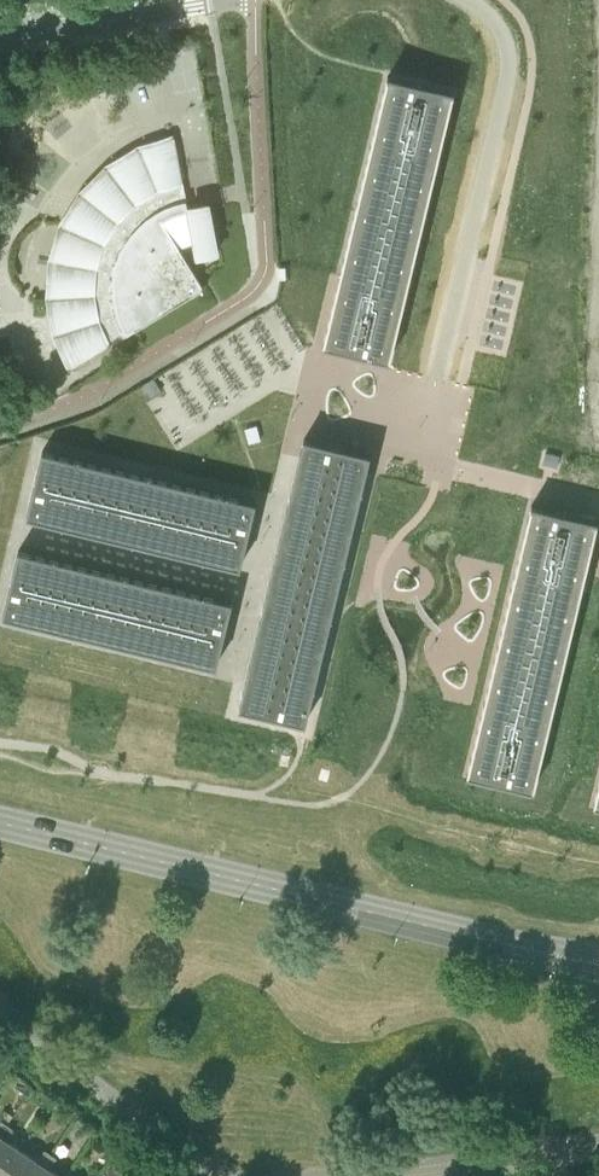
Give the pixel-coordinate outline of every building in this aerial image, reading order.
[(387,75),(323,345),(389,361),(453,91),(387,75)] [(73,368),(136,329),(204,288),(179,249),(193,243),(195,254),(218,249),(210,206),(189,210),(175,138),(167,140),(167,141),(146,147),(146,146),(132,153),(133,153),(114,165),(113,164),(102,173),(102,174),(87,189),(86,189),(77,200),(78,201),(67,220),(66,219),(60,233),(61,233),(54,254),(51,268),(52,269),(51,290),(50,291),(51,305),(52,305),(56,327),(55,327),(59,341),(60,341),(69,360),(69,361),(73,368)] [(370,454),(304,438),(240,707),(305,723),(370,454)] [(253,503),(40,452),(24,518),(237,569),(253,503)] [(531,504),(467,774),(533,790),(597,520),(531,504)] [(229,603),(16,552),(0,617),(213,668),(229,603)] [(22,1150),(6,1139),(13,1128),(8,1124),(0,1136),(0,1175),(4,1175),(22,1150)] [(51,1153),(45,1149),(38,1161),(22,1150),(4,1175),(35,1175),(51,1153)] [(49,1168),(57,1157),(51,1153),(35,1175),(61,1175),(49,1168)]
